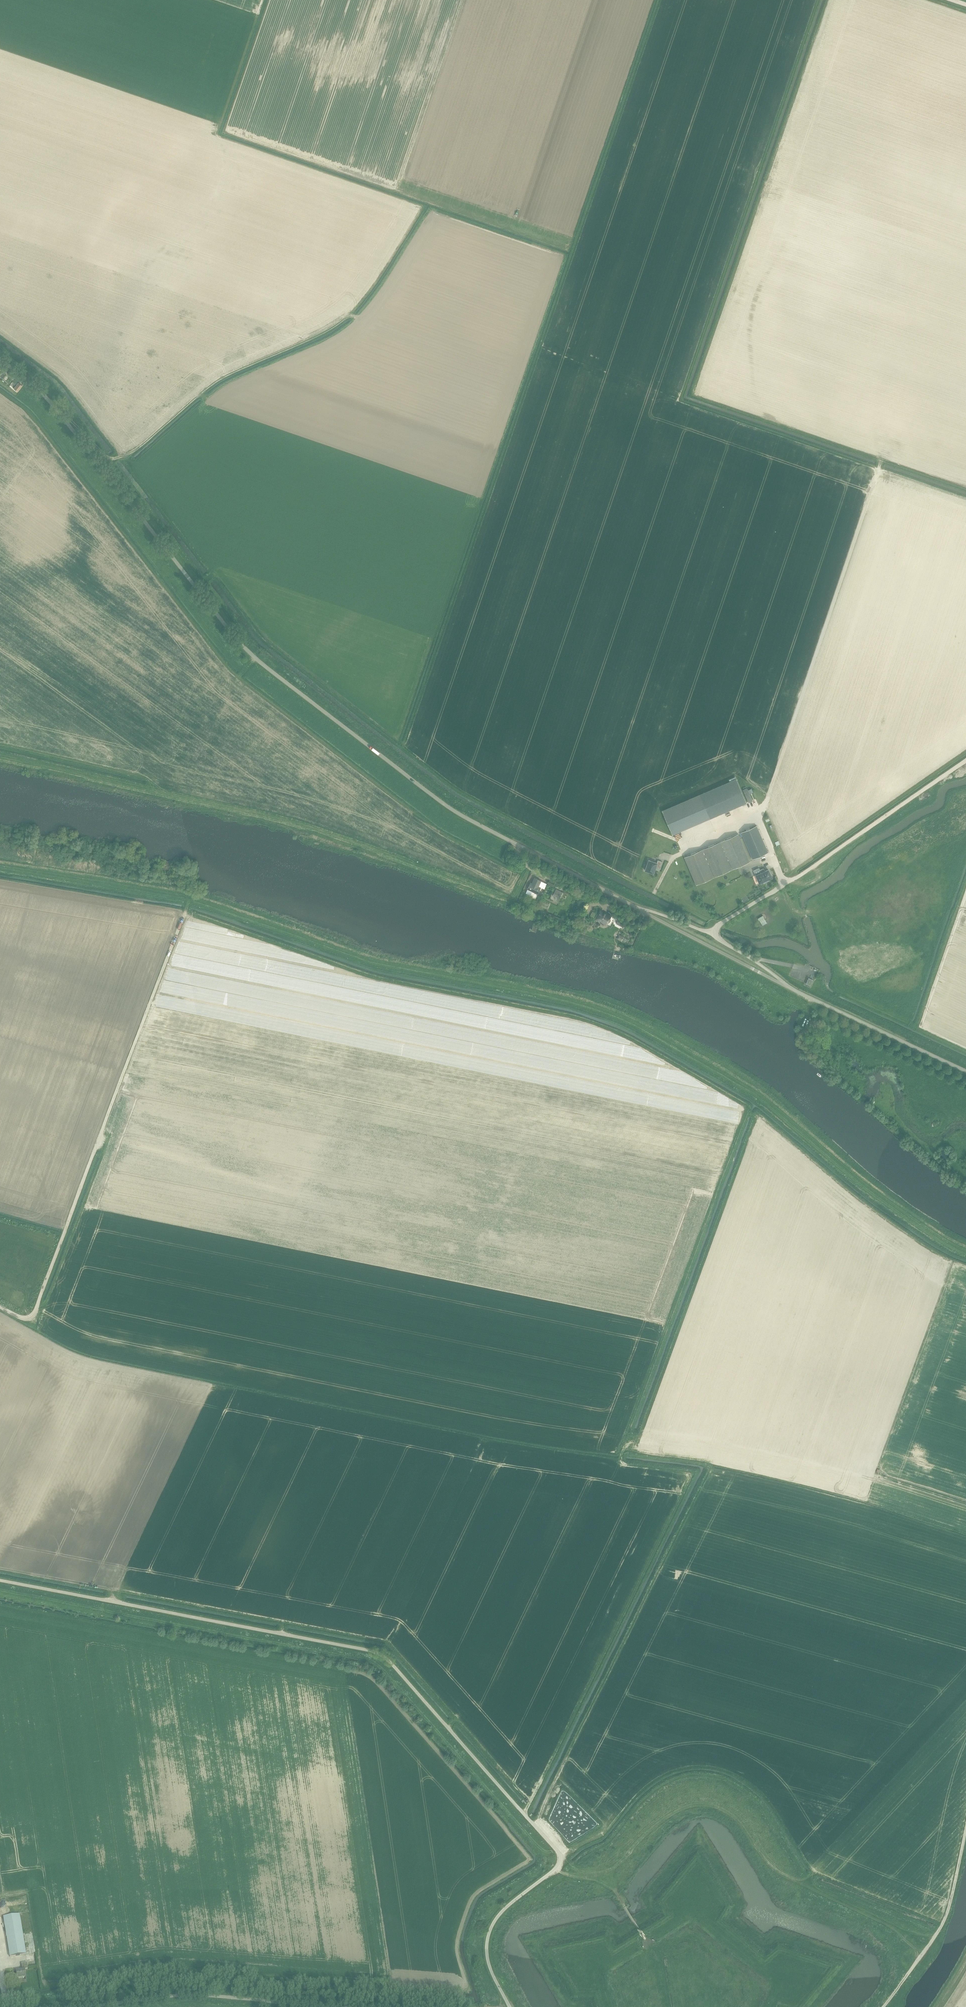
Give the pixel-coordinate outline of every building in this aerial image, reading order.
[(22,385),(14,379),(9,386),(16,392),(22,385)] [(700,795),(710,819),(747,803),(737,780),(700,795)] [(752,788),(748,790),(747,788),(743,790),(749,802),(753,801),(750,794),(754,792),(752,788)] [(710,819),(700,795),(662,811),(672,835),(710,819)] [(741,833),(744,840),(752,859),(764,854),(768,852),(757,826),(741,833)] [(696,885),(750,862),(738,834),(684,857),(696,885)] [(649,860),(645,870),(654,873),(656,867),(660,868),(662,862),(658,860),(657,863),(649,860)] [(768,880),(772,878),(768,870),(765,871),(763,868),(760,870),(759,868),(753,870),(756,875),(753,877),(756,885),(764,881),(764,882),(768,880)] [(532,883),(531,883),(526,893),(530,895),(532,891),(538,894),(541,887),(538,886),(541,881),(535,878),(532,883)] [(550,890),(553,884),(545,881),(543,887),(550,890)] [(553,901),(556,895),(561,897),(563,893),(556,889),(551,900),(553,901)] [(591,916),(596,919),(607,925),(607,924),(610,926),(615,918),(600,910),(598,915),(592,912),(591,916)] [(619,934),(616,939),(622,941),(625,943),(627,939),(624,938),(624,936),(621,934),(621,935),(619,934)] [(19,1914),(3,1917),(10,1957),(26,1954),(19,1914)] [(28,1969),(27,1964),(27,1963),(21,1963),(22,1969),(20,1969),(20,1970),(16,1971),(17,1979),(26,1977),(24,1969),(28,1969)]
